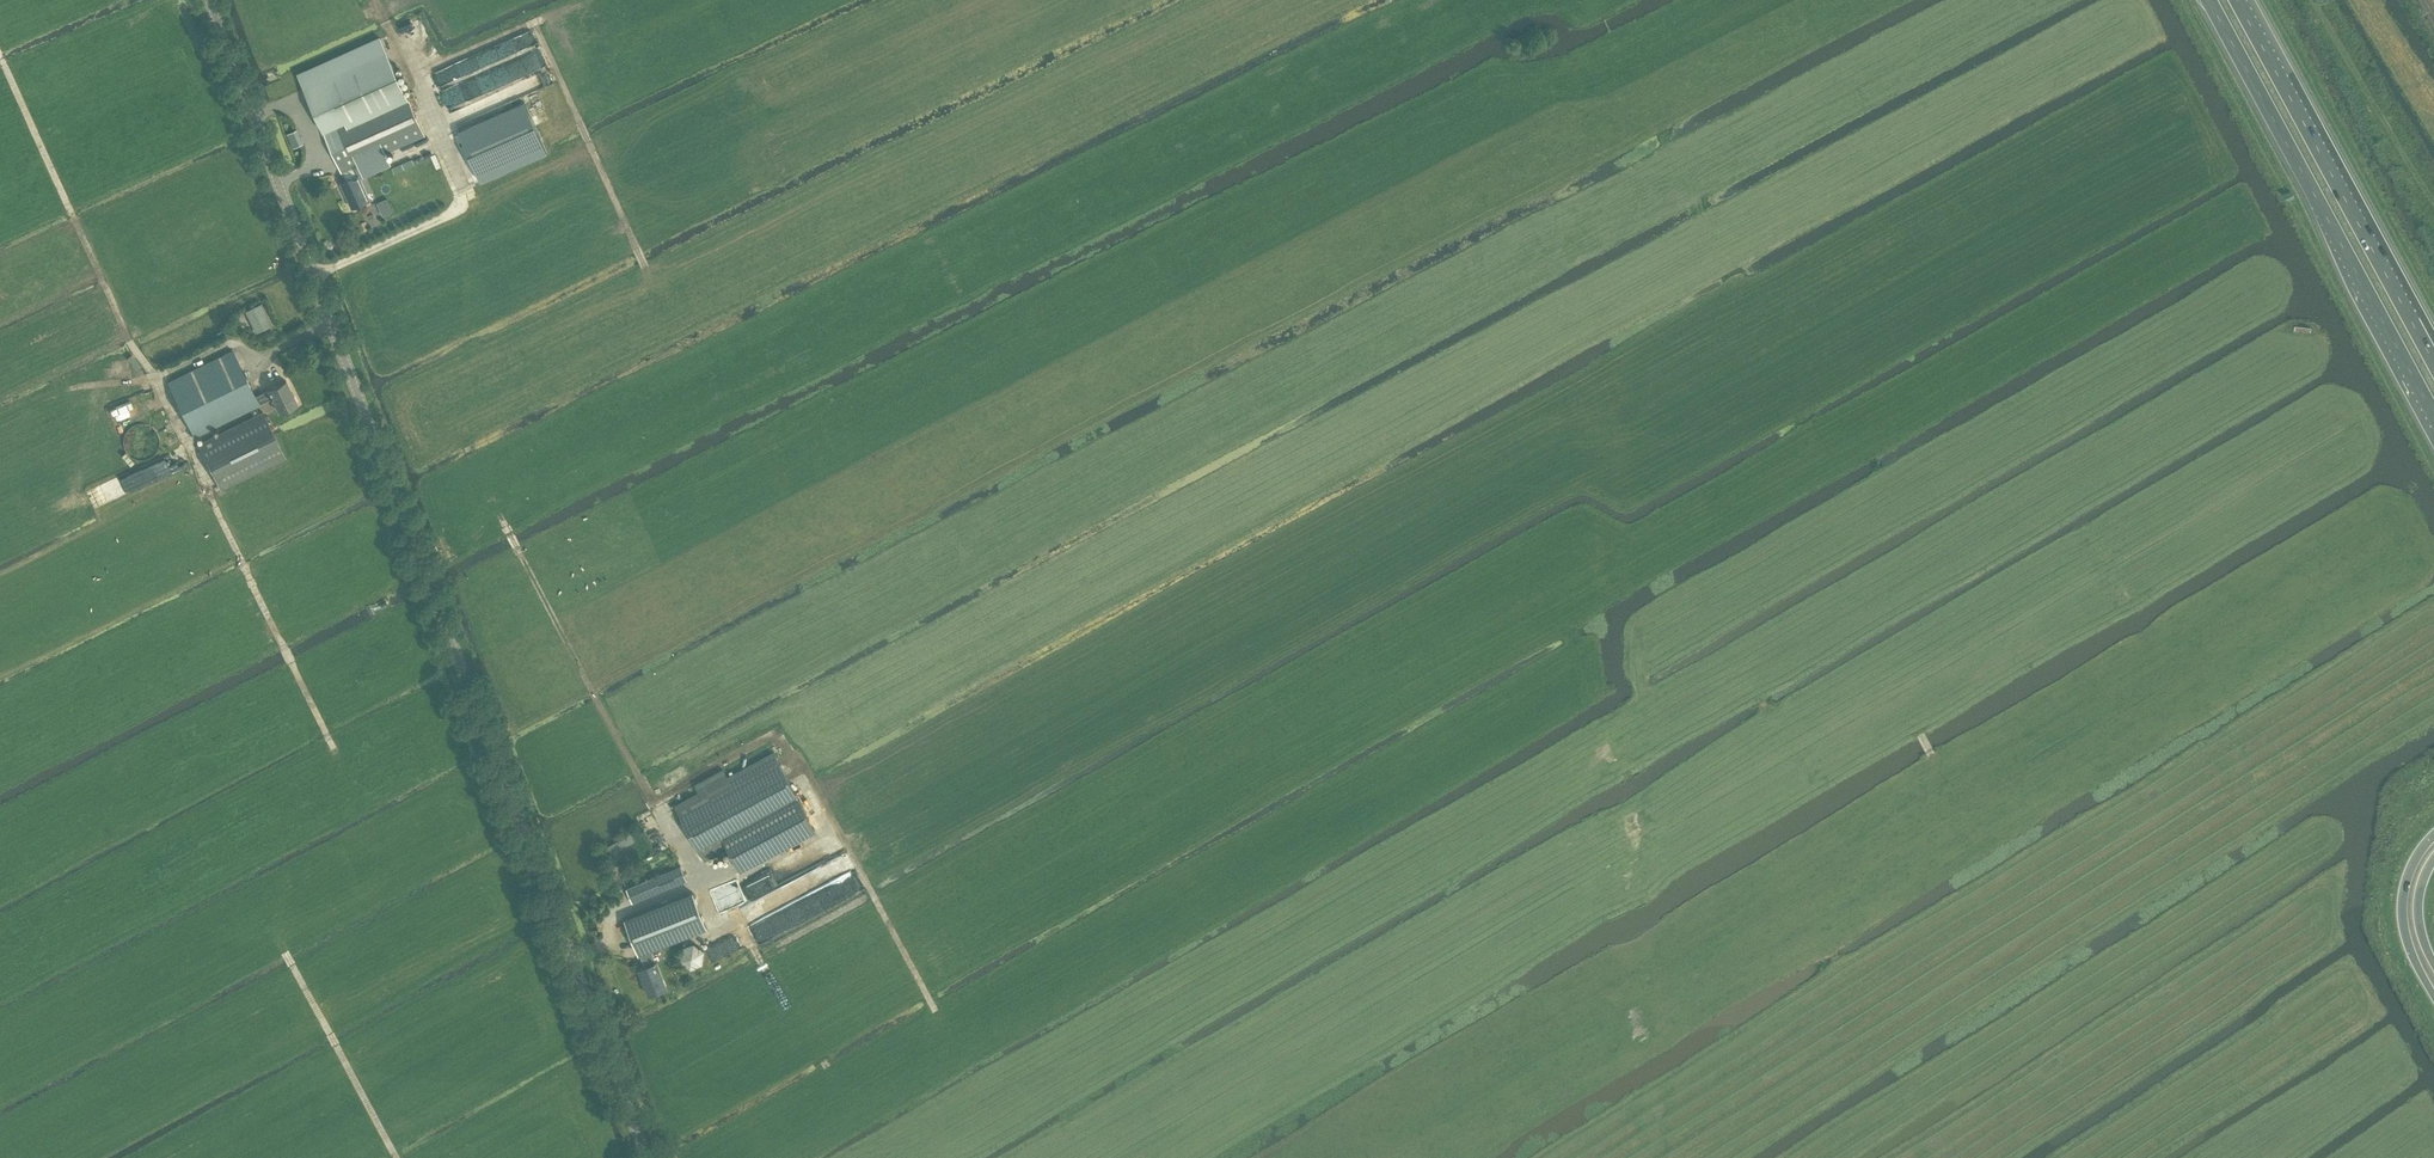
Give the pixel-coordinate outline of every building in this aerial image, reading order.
[(342,183),(352,208),(370,200),(360,178),(385,167),(379,156),(424,136),(381,39),(299,76),(342,172),(343,172),(347,181),(342,183)] [(521,97),(456,127),(478,177),(544,148),(521,97)] [(387,199),(382,201),(388,214),(393,212),(387,199)] [(256,333),(272,325),(262,305),(246,312),(256,333)] [(254,396),(232,350),(168,382),(194,436),(250,409),(253,415),(198,443),(221,489),(285,457),(262,411),(258,413),(255,406),(258,405),(258,404),(272,397),(279,411),(297,403),(286,381),(268,389),(254,396)] [(699,794),(676,806),(697,846),(705,860),(728,848),(741,872),(816,831),(795,792),(777,759),(774,753),(773,753),(728,778),(727,778),(723,770),(709,777),(694,785),(699,794)] [(633,902),(686,880),(680,867),(627,889),(633,902)] [(655,962),(650,949),(706,927),(692,893),(625,919),(638,953),(640,953),(645,966),(639,969),(649,994),(667,987),(657,962),(655,962)] [(691,969),(703,964),(705,950),(694,942),(682,947),(680,961),(691,969)]
